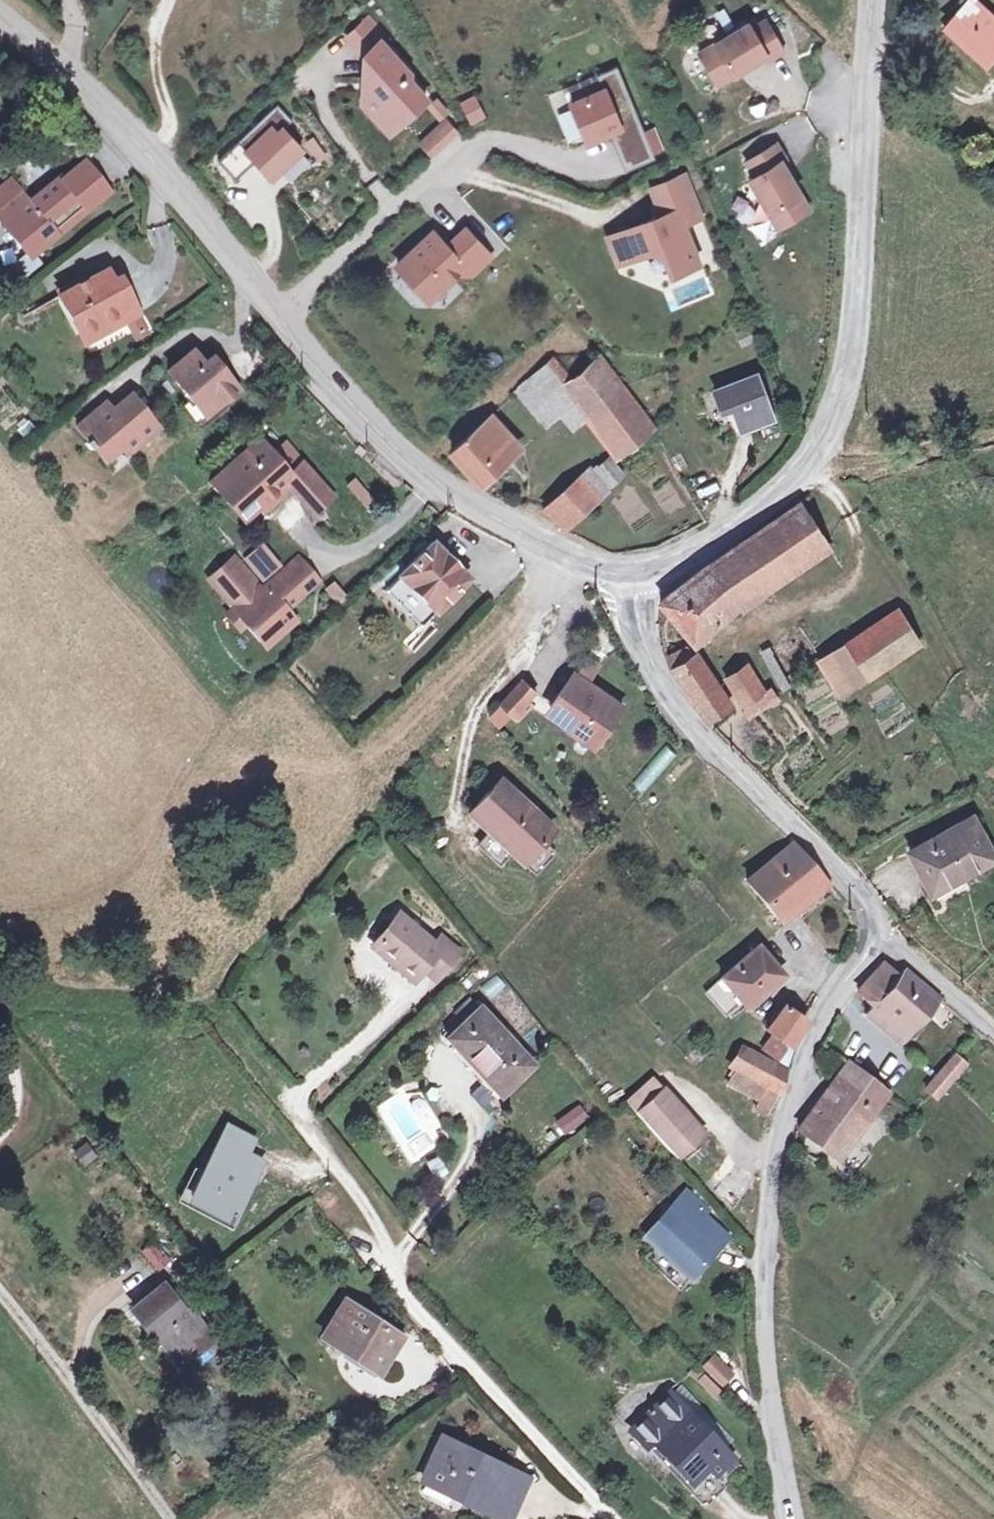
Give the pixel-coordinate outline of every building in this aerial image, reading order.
[(947,22),(987,60),(993,52),(993,13),(980,0),(967,0),(947,22)] [(342,39),(357,56),(373,42),(380,37),(363,19),(342,39)] [(745,30),(697,59),(716,89),(764,61),(766,66),(781,56),(762,27),(749,35),(745,30)] [(361,80),(359,111),(377,112),(389,124),(402,111),(404,113),(419,101),(402,83),(403,76),(373,42),(357,56),(356,80),(361,80)] [(619,64),(599,73),(604,87),(571,100),(586,137),(615,125),(629,161),(653,152),(652,150),(645,131),(619,64)] [(472,126),(488,118),(476,94),(460,102),(472,126)] [(231,177),(252,158),(268,175),(299,148),(280,128),(289,119),(275,103),(214,157),(228,173),(231,177)] [(377,112),(359,111),(379,132),(389,124),(377,112)] [(441,124),(417,146),(428,158),(452,137),(441,124)] [(654,128),(645,131),(652,150),(661,146),(654,128)] [(324,152),(313,135),(308,139),(319,155),(324,152)] [(776,150),(746,168),(754,182),(749,185),(778,233),(809,214),(781,167),(785,165),(776,150)] [(82,212),(84,215),(114,192),(90,162),(67,180),(65,178),(32,204),(14,180),(0,192),(0,201),(3,205),(3,209),(2,215),(7,216),(7,224),(21,242),(24,240),(36,254),(60,235),(58,231),(82,212)] [(685,175),(655,186),(665,214),(631,227),(641,252),(649,248),(665,255),(671,272),(697,263),(682,224),(701,216),(685,175)] [(432,227),(397,257),(428,293),(463,263),(470,269),(489,252),(466,224),(451,237),(454,240),(450,245),(432,227)] [(641,252),(631,227),(606,236),(616,261),(641,252)] [(65,304),(83,338),(122,316),(128,326),(142,318),(147,316),(138,297),(129,302),(115,276),(65,304)] [(88,349),(128,326),(122,316),(83,338),(88,349)] [(142,318),(128,326),(136,342),(150,335),(142,318)] [(194,358),(169,378),(191,406),(198,401),(212,418),(239,397),(213,365),(205,372),(194,358)] [(552,368),(580,407),(616,456),(619,461),(659,432),(603,359),(573,381),(560,362),(552,368)] [(532,382),(561,421),(580,407),(552,368),(532,382)] [(760,375),(718,390),(724,409),(736,405),(746,433),(776,423),(760,375)] [(545,432),(561,421),(532,382),(514,395),(545,432)] [(198,401),(191,406),(205,423),(212,418),(198,401)] [(107,410),(78,434),(89,447),(86,450),(91,456),(94,453),(105,467),(122,453),(128,461),(160,435),(133,402),(113,418),(107,410)] [(486,408),(449,437),(483,477),(519,448),(486,408)] [(294,480),(263,445),(216,487),(234,508),(250,494),(264,510),(268,514),(294,491),(296,493),(300,489),(320,512),(335,498),(308,468),(294,480)] [(602,478),(597,469),(551,509),(574,537),(630,485),(618,469),(602,478)] [(367,508),(375,500),(354,478),(346,487),(367,508)] [(300,489),(296,493),(316,515),(320,512),(300,489)] [(250,494),(234,508),(249,524),(264,510),(250,494)] [(744,548),(773,589),(838,551),(810,508),(744,548)] [(715,571),(743,612),(773,589),(744,548),(715,571)] [(437,555),(400,589),(436,629),(474,595),(437,555)] [(269,595),(241,563),(216,585),(271,647),(299,622),(293,614),(306,603),(286,580),(269,595)] [(743,612),(715,571),(670,605),(701,648),(743,612)] [(339,609),(350,600),(335,582),(325,590),(339,609)] [(923,651),(902,621),(857,652),(878,683),(923,651)] [(684,671),(715,720),(737,700),(707,657),(698,662),(693,654),(680,662),(684,671)] [(752,662),(735,676),(756,702),(773,688),(752,662)] [(550,701),(568,714),(572,709),(595,726),(615,696),(574,666),(550,701)] [(539,698),(526,687),(507,706),(520,718),(539,698)] [(572,709),(568,714),(562,723),(587,740),(595,726),(572,709)] [(506,788),(476,819),(526,869),(557,838),(506,788)] [(932,888),(957,872),(962,882),(993,864),(993,850),(977,818),(914,852),(932,888)] [(829,889),(794,852),(748,890),(782,929),(829,889)] [(936,896),(944,892),(962,882),(957,872),(932,888),(936,896)] [(376,952),(404,921),(397,914),(368,945),(376,952)] [(436,951),(404,921),(376,952),(416,987),(423,979),(438,992),(464,963),(444,944),(436,951)] [(778,982),(754,953),(749,958),(717,982),(743,1012),(778,982)] [(947,1000),(913,973),(906,980),(887,963),(864,997),(879,1010),(872,1021),(904,1050),(947,1000)] [(487,1017),(452,1044),(498,1104),(533,1078),(487,1017)] [(804,1034),(784,1017),(767,1039),(786,1056),(804,1034)] [(929,1093),(942,1105),(971,1070),(957,1058),(929,1093)] [(754,1091),(767,1070),(748,1060),(731,1079),(754,1091)] [(895,1096),(860,1066),(806,1130),(841,1161),(895,1096)] [(787,1079),(767,1070),(754,1091),(779,1104),(787,1079)] [(657,1078),(630,1103),(642,1114),(668,1090),(657,1078)] [(642,1114),(685,1157),(709,1131),(668,1090),(642,1114)] [(565,1138),(590,1118),(579,1104),(554,1123),(565,1138)] [(227,1128),(194,1199),(241,1223),(261,1178),(252,1172),(256,1161),(247,1156),(252,1140),(227,1128)] [(81,1168),(97,1157),(87,1142),(71,1153),(81,1168)] [(706,1223),(710,1218),(690,1198),(671,1215),(681,1226),(657,1250),(691,1284),(729,1246),(706,1223)] [(681,1226),(671,1215),(646,1239),(657,1250),(681,1226)] [(140,1250),(156,1273),(171,1262),(155,1240),(140,1250)] [(189,1324),(169,1294),(137,1317),(159,1347),(166,1341),(186,1369),(217,1348),(196,1318),(189,1324)] [(347,1309),(327,1343),(381,1380),(404,1345),(347,1309)] [(715,1357),(704,1367),(721,1385),(732,1375),(715,1357)] [(671,1401),(631,1437),(647,1455),(654,1448),(690,1487),(704,1475),(712,1484),(730,1467),(671,1401)] [(447,1444),(427,1486),(491,1517),(492,1515),(484,1512),(492,1495),(520,1508),(532,1484),(447,1444)] [(491,1517),(496,1518),(516,1518),(520,1508),(492,1495),(484,1512),(492,1515),(491,1517)]
